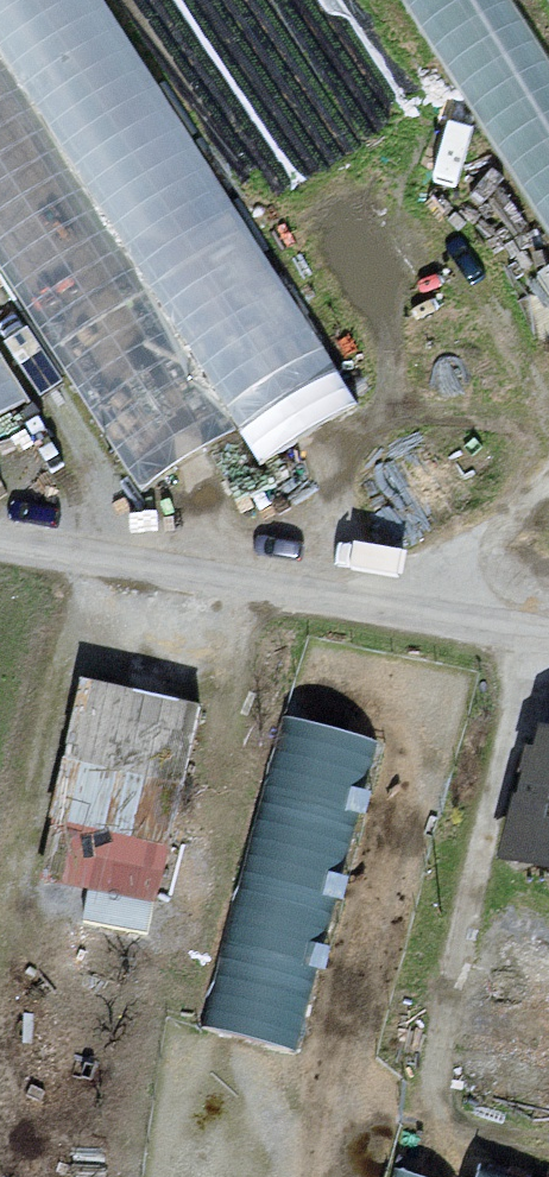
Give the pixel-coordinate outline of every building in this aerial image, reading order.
[(151,484),(340,365),(108,0),(0,0),(0,246),(151,484)] [(548,226),(548,0),(409,0),(548,226)] [(0,379),(0,435),(26,419),(0,379)] [(213,716),(83,688),(52,829),(52,831),(64,834),(51,889),(94,898),(87,930),(162,946),(213,716)] [(286,703),(212,1016),(303,1038),(377,724),(286,703)] [(537,743),(507,868),(548,878),(548,746),(537,743)] [(398,1176),(456,1176),(458,1171),(405,1155),(398,1176)] [(483,1157),(476,1176),(544,1176),(483,1157)]
